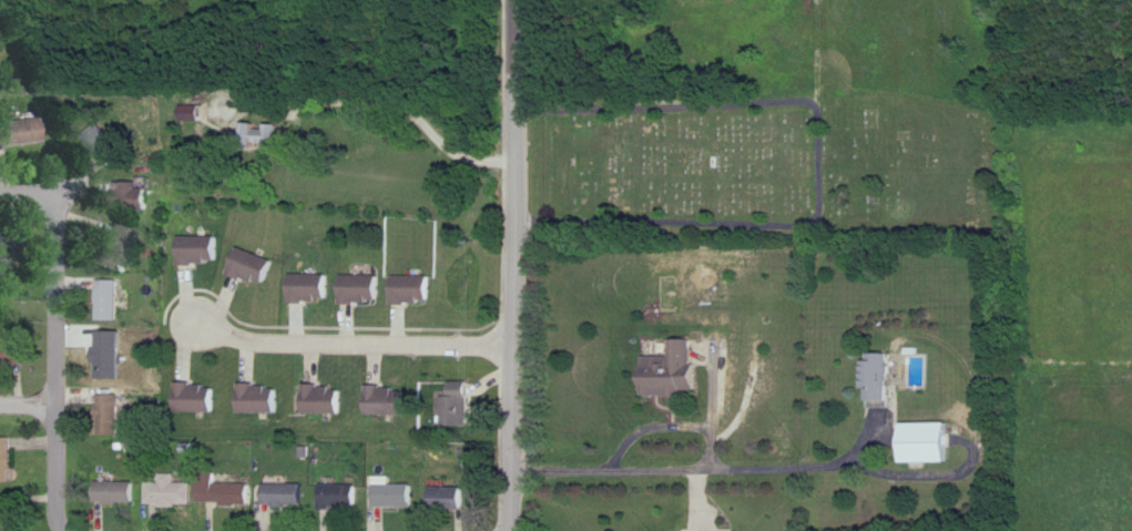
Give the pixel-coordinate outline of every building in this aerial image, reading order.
[(34,124),(0,131),(0,106),(29,101),(34,124)] [(91,104),(72,120),(100,151),(118,135),(91,104)] [(43,120),(0,121),(0,145),(44,144),(43,120)] [(112,168),(128,154),(101,124),(85,138),(112,168)] [(281,148),(281,124),(244,124),(244,148),(281,148)] [(142,173),(132,173),(131,164),(106,165),(108,183),(118,183),(118,192),(143,191),(142,173)] [(120,183),(120,211),(153,211),(153,183),(120,183)] [(101,207),(126,214),(115,251),(91,244),(101,207)] [(12,239),(0,239),(0,215),(12,215),(12,239)] [(171,219),(212,221),(212,244),(198,243),(198,249),(170,248),(171,219)] [(123,269),(138,233),(117,224),(101,260),(123,269)] [(231,228),(272,246),(261,272),(226,256),(232,245),(225,242),(231,228)] [(223,237),(181,237),(181,265),(223,265),(223,237)] [(13,238),(0,238),(0,256),(13,256),(13,238)] [(231,275),(270,286),(278,260),(238,249),(231,275)] [(282,256),(283,287),(300,287),(300,280),(322,280),(322,256),(282,256)] [(333,258),(376,261),(375,282),(353,282),(353,286),(332,285),(333,258)] [(112,262),(90,262),(90,304),(112,304),(112,262)] [(384,263),(431,263),(431,285),(415,285),(415,290),(384,290),(384,263)] [(290,303),(333,303),(333,275),(290,275),(290,303)] [(341,276),(341,304),(383,304),(383,276),(341,276)] [(391,277),(391,304),(435,304),(435,277),(391,277)] [(122,321),(122,281),(100,281),(100,321),(122,321)] [(113,320),(91,320),(91,361),(113,361),(113,320)] [(122,338),(100,338),(100,379),(122,379),(122,338)] [(646,396),(702,395),(701,375),(691,375),(691,340),(672,340),(672,356),(645,356),(646,396)] [(27,344),(0,344),(0,365),(27,365),(27,344)] [(868,408),(894,409),(894,389),(925,389),(925,356),(881,355),(881,372),(869,372),(868,408)] [(208,371),(194,371),(194,366),(170,366),(169,394),(208,395),(208,371)] [(335,372),(335,397),(294,398),(294,367),(320,366),(322,372),(335,372)] [(469,367),(449,367),(449,379),(438,379),(438,409),(469,409),(469,367)] [(228,368),(257,368),(257,372),(272,374),(272,397),(227,397),(228,368)] [(359,397),(401,397),(401,375),(389,375),(389,368),(359,368),(359,397)] [(112,377),(91,377),(91,418),(113,417),(112,377)] [(177,384),(177,411),(220,411),(220,384),(177,384)] [(240,384),(240,412),(282,412),(282,384),(240,384)] [(347,413),(347,385),(304,385),(304,413),(347,413)] [(368,415),(410,415),(410,386),(368,386),(368,415)] [(472,391),(435,391),(435,426),(472,426),(472,391)] [(100,395),(100,435),(122,435),(122,395),(100,395)] [(955,462),(954,423),(903,423),(904,463),(955,462)] [(14,483),(14,438),(0,438),(0,483),(14,483)] [(152,467),(139,467),(139,489),(182,490),(182,467),(167,467),(167,456),(152,456),(152,467)] [(191,457),(208,457),(208,463),(246,464),(246,489),(191,489),(191,457)] [(128,466),(128,487),(88,486),(88,464),(128,466)] [(254,466),(254,488),(295,488),(295,466),(254,466)] [(366,466),(410,467),(410,492),(365,492),(366,466)] [(312,467),(351,468),(351,489),(325,488),(325,492),(310,491),(312,467)] [(466,473),(465,493),(428,493),(428,472),(466,473)] [(176,474),(160,474),(160,483),(146,483),(146,505),(192,505),(192,483),(176,483),(176,474)] [(391,477),(369,477),(369,507),(418,507),(418,484),(391,484),(391,477)] [(198,480),(198,505),(252,504),(251,480),(198,480)] [(136,482),(94,482),(94,504),(136,504),(136,482)] [(263,506),(306,507),(306,483),(264,483),(263,506)] [(361,508),(361,484),(321,484),(321,508),(361,508)] [(470,486),(433,486),(433,509),(470,509),(470,486)] [(0,496),(0,530),(16,530),(16,496),(0,496)]
